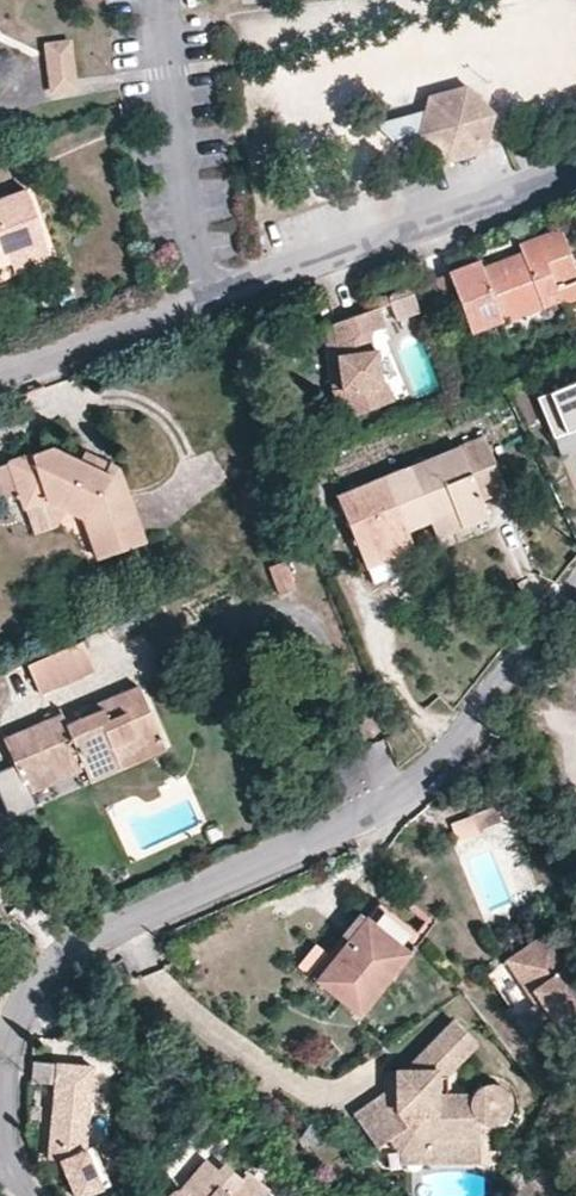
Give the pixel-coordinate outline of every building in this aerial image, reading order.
[(68,45),(44,49),(50,94),(74,93),(68,45)] [(494,116),(466,86),(463,101),(438,107),(431,132),(420,134),(445,161),(486,149),(494,116)] [(463,101),(466,86),(429,98),(420,134),(431,132),(438,107),(463,101)] [(10,264),(14,274),(37,266),(31,248),(46,243),(24,185),(0,195),(0,268),(10,264)] [(461,309),(480,301),(489,325),(493,324),(505,319),(558,300),(556,287),(575,280),(575,274),(560,231),(519,245),(520,251),(524,259),(502,267),(500,263),(483,270),(478,261),(449,273),(461,309)] [(52,260),(46,243),(31,248),(37,266),(52,260)] [(499,259),(500,263),(502,267),(524,259),(520,251),(499,259)] [(408,288),(383,298),(386,305),(393,321),(417,311),(408,288)] [(364,316),(328,327),(342,391),(346,421),(396,399),(390,384),(383,385),(376,353),(371,353),(365,332),(381,327),(375,312),(386,305),(383,298),(361,307),(364,316)] [(480,301),(461,309),(469,332),(489,325),(480,301)] [(505,319),(493,324),(499,337),(502,343),(511,350),(518,332),(507,335),(505,319)] [(342,391),(328,327),(320,327),(331,392),(342,391)] [(545,391),(559,426),(575,419),(575,379),(545,391)] [(419,501),(428,522),(453,511),(460,529),(486,518),(480,501),(504,491),(482,436),(438,455),(406,468),(419,501)] [(45,448),(6,463),(17,494),(23,510),(45,502),(65,510),(82,515),(97,558),(143,540),(116,465),(110,462),(104,473),(78,462),(45,448)] [(84,451),(78,462),(104,473),(110,462),(84,451)] [(6,463),(0,465),(0,499),(17,494),(6,463)] [(407,532),(428,522),(419,501),(406,468),(337,496),(367,567),(412,550),(407,532)] [(45,502),(23,510),(32,533),(53,526),(65,510),(45,502)] [(280,562),(269,566),(277,594),(289,591),(280,562)] [(82,642),(72,646),(84,675),(93,672),(82,642)] [(72,646),(38,660),(50,689),(84,675),(72,646)] [(50,689),(38,660),(27,664),(40,694),(50,689)] [(133,737),(155,729),(138,687),(98,702),(100,708),(81,717),(65,723),(72,741),(79,757),(85,771),(86,773),(117,759),(108,739),(130,730),(133,737)] [(78,710),(81,717),(100,708),(98,702),(78,710)] [(65,723),(60,713),(44,719),(49,729),(65,723)] [(49,729),(44,719),(3,738),(23,785),(47,774),(46,769),(79,757),(72,741),(65,723),(49,729)] [(86,773),(89,781),(164,750),(155,729),(133,737),(130,730),(108,739),(117,759),(86,773)] [(47,774),(23,785),(27,794),(85,771),(79,757),(46,769),(47,774)] [(491,806),(471,813),(477,831),(498,824),(491,806)] [(376,905),(363,920),(407,956),(420,941),(376,905)] [(407,956),(363,920),(314,980),(358,1016),(407,956)] [(498,962),(505,970),(550,940),(539,928),(498,962)] [(505,970),(524,993),(530,988),(537,998),(532,1002),(513,1018),(530,1038),(575,998),(575,984),(560,964),(567,958),(550,940),(505,970)] [(530,988),(524,993),(532,1002),(537,998),(530,988)] [(434,1085),(445,1075),(474,1047),(451,1024),(402,1071),(395,1073),(394,1092),(385,1092),(353,1116),(374,1148),(386,1139),(399,1156),(420,1154),(420,1143),(478,1142),(478,1125),(486,1128),(496,1128),(504,1121),(511,1111),(510,1101),(506,1091),(496,1085),(484,1084),(475,1090),(468,1098),(446,1097),(435,1097),(434,1085)] [(91,1067),(55,1062),(45,1145),(57,1147),(56,1160),(72,1195),(78,1195),(97,1187),(81,1150),(91,1067)] [(446,1097),(445,1075),(434,1085),(435,1097),(446,1097)] [(420,1154),(399,1156),(398,1168),(478,1167),(478,1142),(420,1143),(420,1154)] [(56,1160),(57,1147),(45,1145),(44,1159),(56,1160)] [(192,1176),(198,1184),(189,1194),(184,1191),(180,1189),(176,1190),(171,1194),(169,1195),(232,1195),(228,1192),(238,1178),(222,1164),(217,1170),(204,1161),(192,1176)] [(198,1184),(192,1176),(180,1189),(184,1191),(189,1194),(198,1184)]
